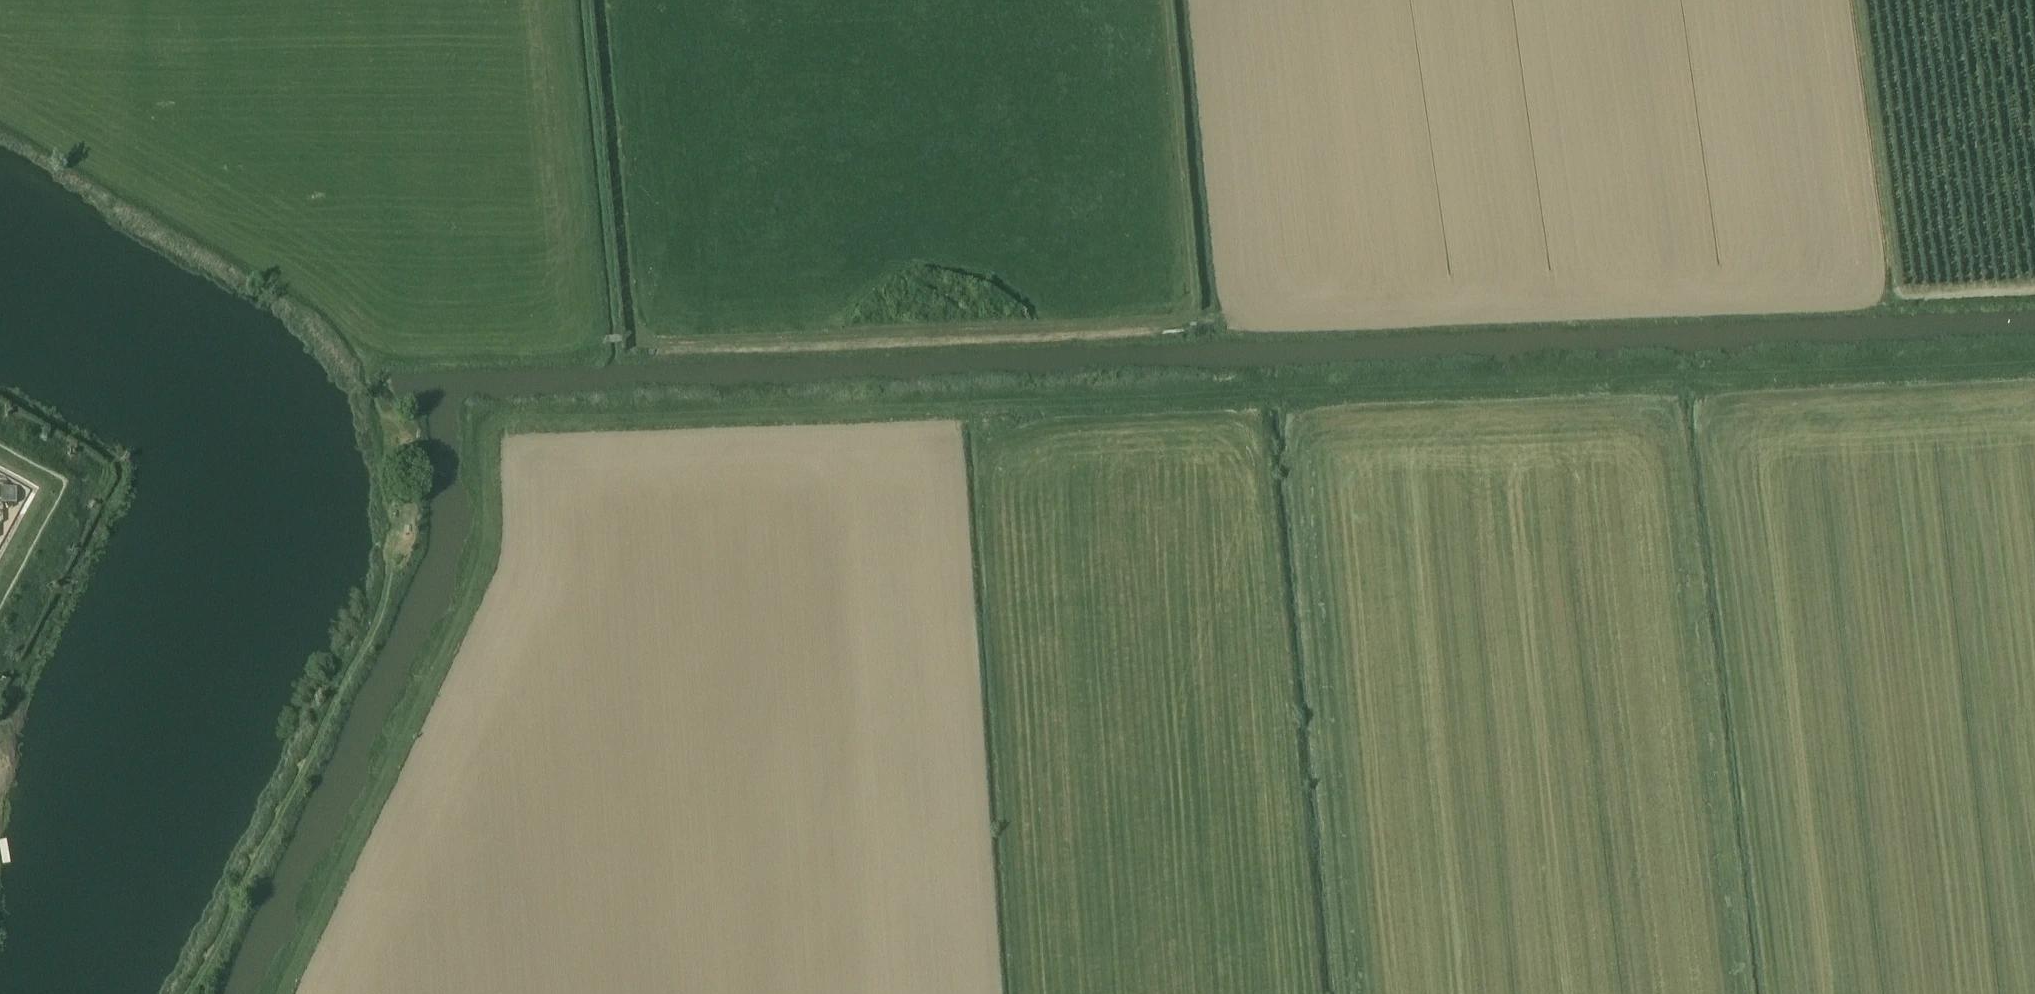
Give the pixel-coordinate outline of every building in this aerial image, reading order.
[(33,488),(0,549),(0,562),(41,487),(0,465),(0,471),(33,488)] [(159,993),(168,993),(172,987),(165,983),(159,993)]
